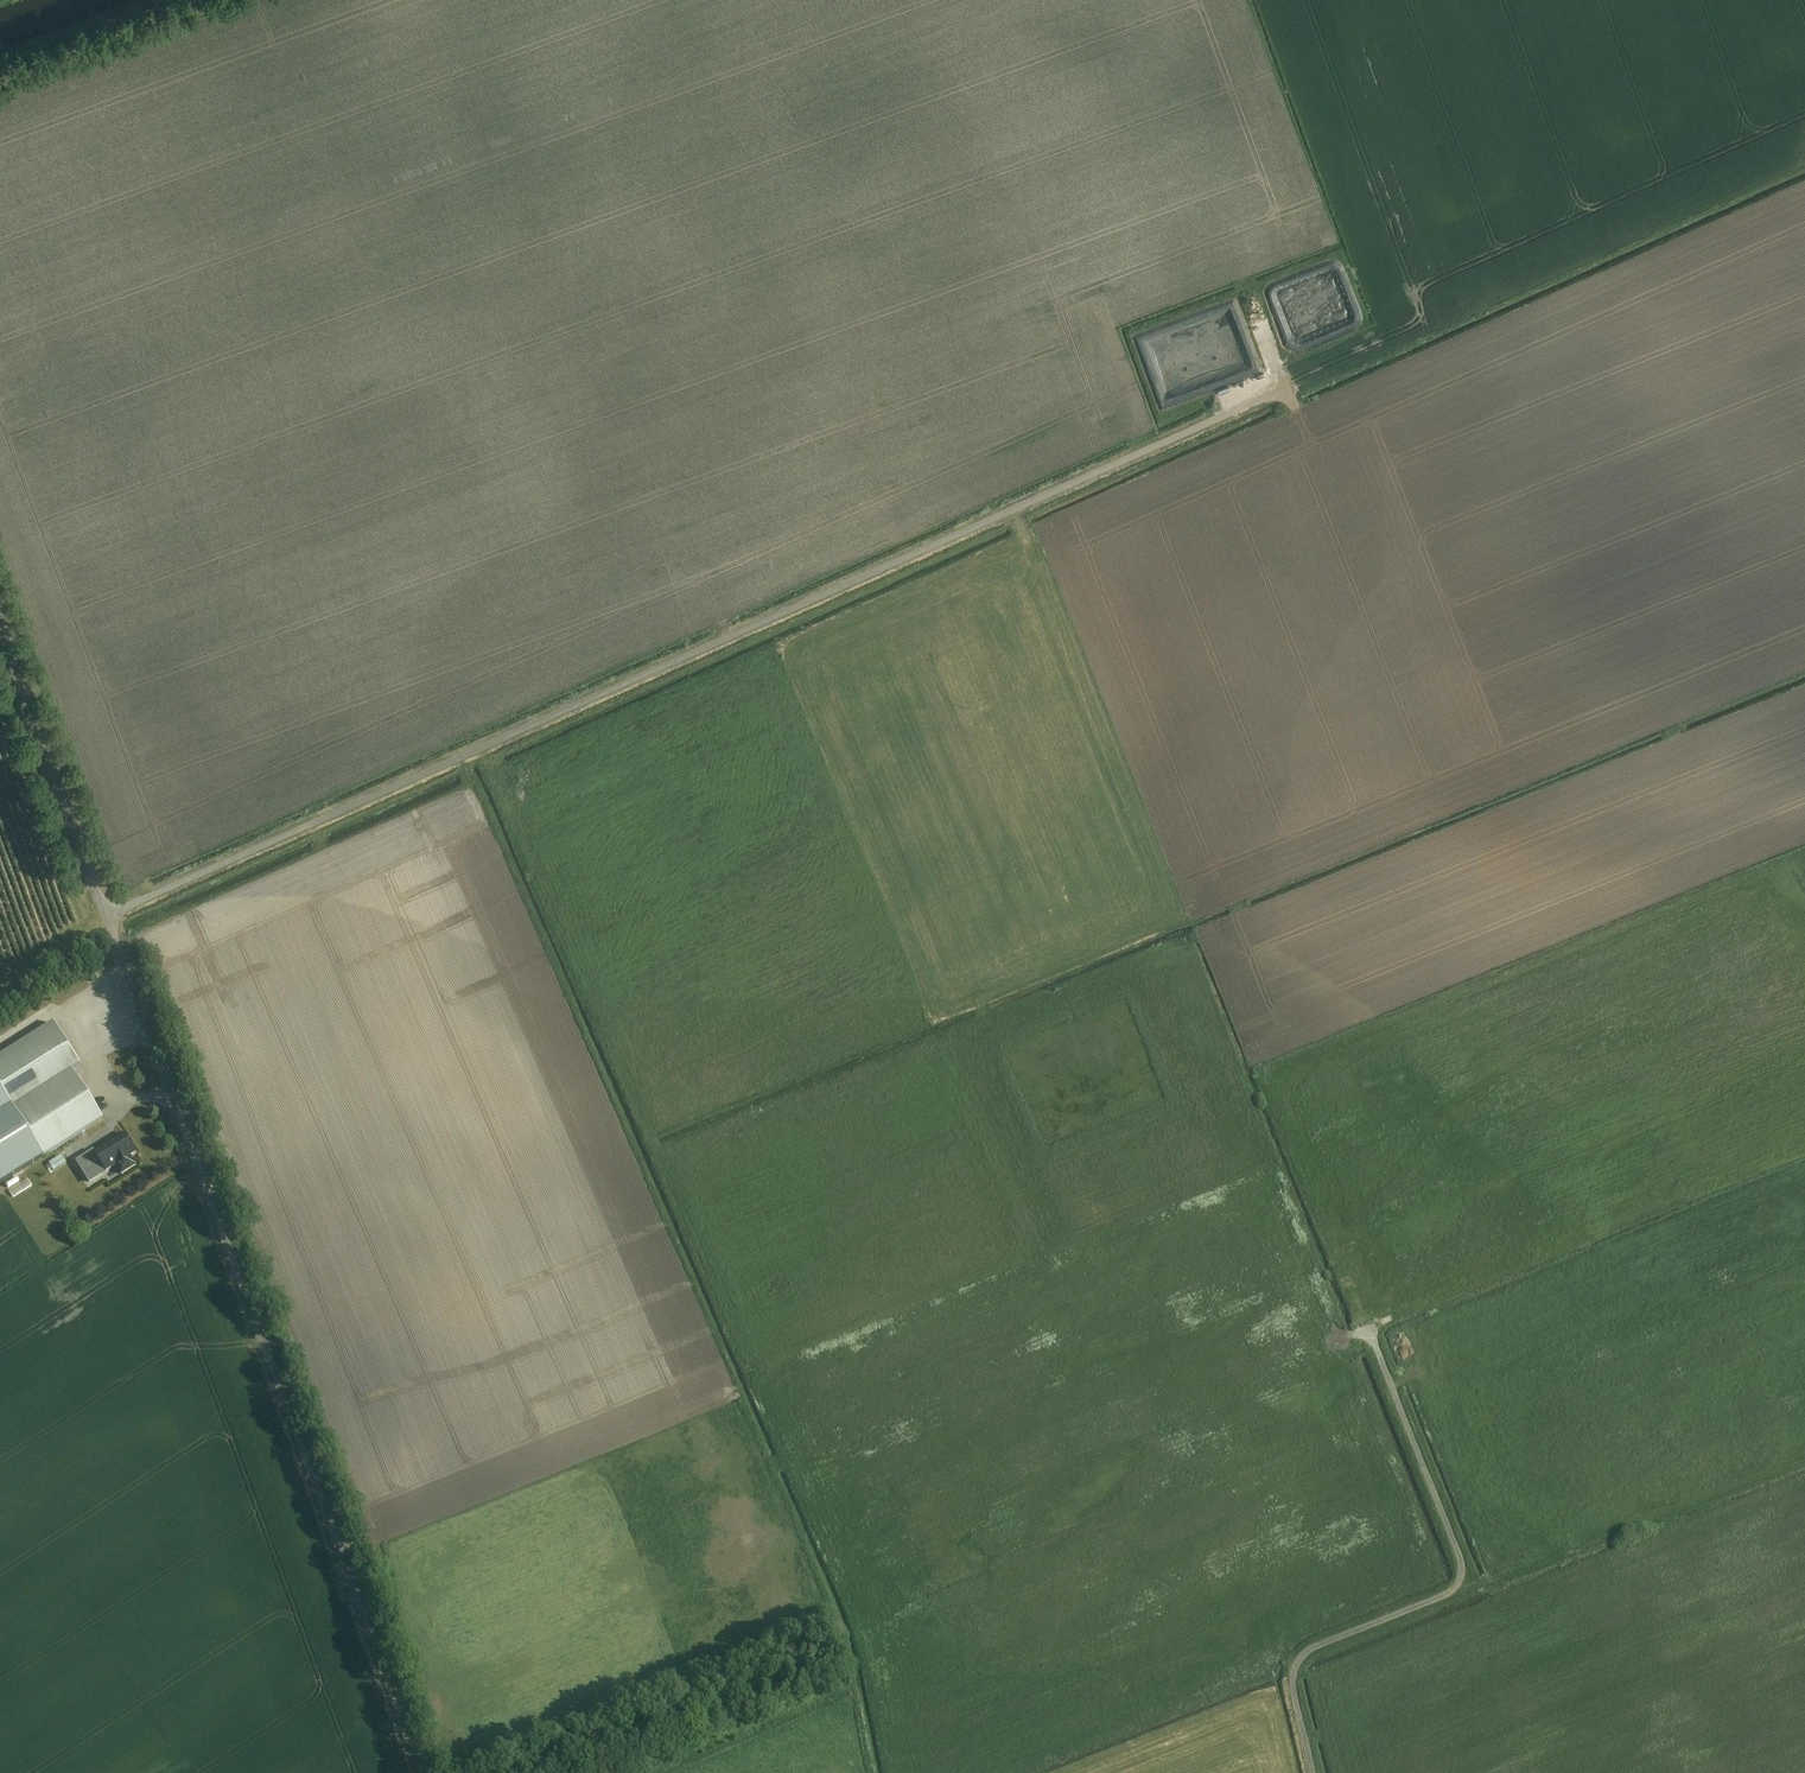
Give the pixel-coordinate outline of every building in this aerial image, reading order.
[(3,1183),(43,1158),(103,1120),(71,1070),(80,1065),(54,1023),(0,1057),(0,1178),(3,1183)] [(136,1153),(124,1134),(94,1154),(106,1172),(116,1166),(122,1175),(136,1166),(130,1157),(136,1153)] [(420,1671),(422,1683),(430,1681),(427,1670),(420,1671)]
